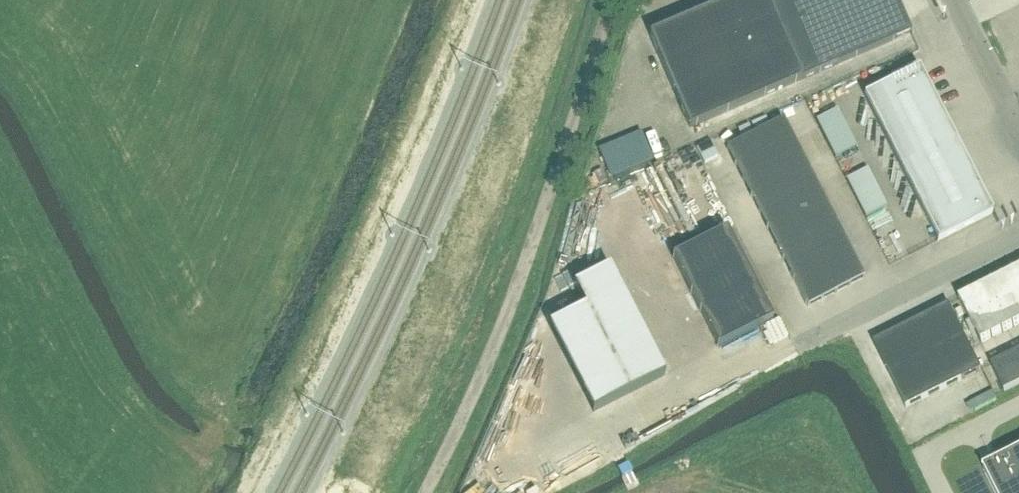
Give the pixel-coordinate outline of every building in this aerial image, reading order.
[(650,37),(689,131),(911,35),(896,0),(736,0),(650,37)] [(992,214),(919,70),(864,98),(937,242),(992,214)] [(838,106),(818,116),(838,157),(859,147),(838,106)] [(783,121),(726,150),(807,309),(864,280),(846,245),(783,121)] [(869,218),(889,208),(869,166),(849,176),(869,218)] [(891,211),(872,217),(881,243),(899,237),(891,211)] [(725,232),(671,260),(717,350),(771,322),(725,232)] [(587,312),(550,329),(594,413),(666,378),(610,269),(575,286),(587,312)] [(981,345),(1018,326),(1018,271),(959,302),(981,345)] [(962,381),(962,382),(982,372),(949,306),(929,316),(930,317),(962,381)] [(911,326),(929,361),(943,390),(962,381),(930,317),(911,326)] [(891,380),(910,370),(929,361),(911,326),(874,345),(891,380)] [(1005,360),(1018,386),(1018,355),(1018,353),(1005,360)] [(1004,394),(1018,386),(1005,360),(990,367),(1004,394)] [(910,370),(925,399),(943,390),(929,361),(910,370)] [(906,409),(925,399),(910,370),(891,380),(906,409)] [(983,471),(995,492),(1018,492),(1018,453),(983,471)]
